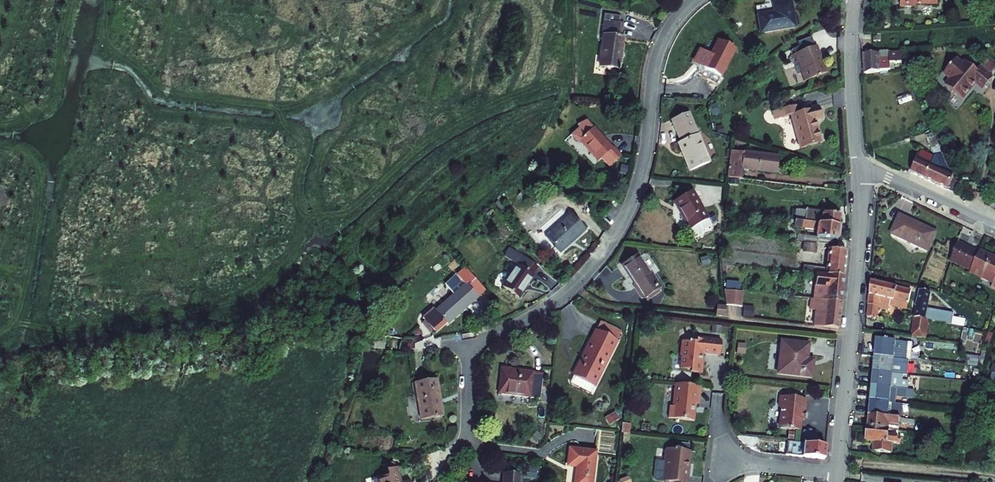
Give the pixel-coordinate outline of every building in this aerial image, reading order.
[(757,16),(761,33),(794,27),(791,6),(790,1),(773,5),(774,13),(757,16)] [(794,5),(791,6),(794,27),(797,26),(799,24),(797,15),(795,13),(794,5)] [(603,20),(618,22),(619,16),(604,14),(603,20)] [(618,22),(603,20),(601,36),(604,36),(600,66),(619,69),(623,38),(621,38),(623,23),(618,22)] [(798,43),(802,52),(816,46),(812,37),(798,43)] [(721,77),(735,50),(718,42),(711,56),(702,52),(699,53),(695,61),(696,65),(721,77)] [(802,52),(791,56),(798,74),(803,72),(806,81),(827,73),(820,57),(822,57),(817,46),(816,46),(802,52)] [(880,59),(880,54),(863,54),(864,75),(880,72),(880,71),(895,70),(894,64),(902,63),(902,53),(889,53),(889,59),(880,59)] [(950,80),(945,85),(962,100),(972,88),(971,87),(974,83),(983,90),(992,79),(989,76),(979,68),(977,71),(965,62),(963,65),(956,59),(944,74),(950,80)] [(989,76),(994,69),(994,65),(987,59),(979,68),(989,76)] [(795,106),(772,112),(774,120),(790,115),(800,149),(820,143),(814,120),(821,118),(818,107),(797,113),(795,106)] [(709,162),(688,112),(672,119),(681,141),(678,142),(690,170),(709,162)] [(593,130),(586,122),(571,136),(578,144),(580,142),(598,162),(602,158),(609,166),(621,156),(613,148),(612,149),(594,129),(593,130)] [(944,142),(950,138),(945,129),(939,133),(944,142)] [(934,157),(942,154),(939,145),(932,133),(926,137),(934,157)] [(778,156),(730,151),(727,177),(740,179),(741,167),(749,168),(748,169),(776,173),(778,156)] [(918,160),(930,166),(934,158),(922,152),(918,160)] [(942,154),(934,157),(934,158),(930,166),(924,179),(954,193),(959,184),(953,178),(946,165),(942,154)] [(924,179),(930,166),(918,160),(917,160),(911,173),(924,179)] [(628,167),(621,165),(619,173),(626,174),(628,167)] [(706,217),(692,191),(673,202),(693,236),(717,222),(713,214),(706,217)] [(794,220),(839,226),(840,215),(795,209),(794,220)] [(573,241),(585,230),(570,214),(545,237),(559,253),(569,244),(567,243),(571,239),(573,241)] [(927,250),(936,232),(919,224),(919,225),(915,223),(916,222),(900,214),(891,233),(927,250)] [(798,235),(798,241),(836,246),(839,226),(794,220),(793,228),(816,230),(815,237),(798,235)] [(801,252),(816,254),(817,245),(803,243),(801,252)] [(957,243),(950,262),(970,271),(979,253),(957,243)] [(532,274),(537,267),(510,248),(504,256),(517,265),(502,287),(518,297),(533,275),(532,274)] [(815,273),(843,276),(846,250),(828,249),(826,268),(803,266),(802,271),(815,273)] [(970,271),(970,272),(993,283),(991,288),(994,290),(994,259),(980,252),(979,253),(970,271)] [(637,254),(621,265),(635,286),(634,287),(642,298),(643,297),(644,299),(647,297),(649,299),(660,292),(659,289),(661,287),(653,274),(651,275),(637,254)] [(485,290),(465,268),(457,275),(466,284),(436,311),(434,308),(423,318),(435,332),(446,322),(448,323),(485,290)] [(815,273),(812,298),(840,302),(843,276),(815,273)] [(728,280),(728,287),(741,289),(742,282),(728,280)] [(871,282),(866,318),(877,319),(878,308),(888,310),(889,305),(897,306),(897,302),(908,304),(911,291),(871,282)] [(740,306),(742,292),(724,290),(726,305),(740,306)] [(954,314),(927,309),(931,293),(920,291),(916,307),(917,307),(915,318),(928,321),(964,327),(965,321),(965,320),(953,318),(954,314)] [(814,326),(838,329),(840,302),(812,298),(810,298),(809,310),(815,310),(814,326)] [(716,305),(715,316),(724,317),(726,306),(716,305)] [(601,321),(596,329),(617,340),(622,332),(601,321)] [(928,324),(914,321),(912,338),(925,339),(928,324)] [(973,323),(965,321),(964,327),(964,328),(972,330),(973,323)] [(617,340),(596,329),(573,375),(574,375),(594,386),(617,340)] [(374,349),(384,349),(385,338),(375,337),(374,349)] [(695,337),(694,342),(680,340),(679,355),(681,355),(680,369),(691,370),(693,374),(701,374),(702,360),(700,360),(701,353),(718,355),(720,339),(695,337)] [(877,340),(875,357),(904,360),(906,343),(898,342),(884,340),(877,340)] [(780,341),(777,374),(810,377),(812,366),(805,365),(806,358),(808,344),(780,341)] [(904,360),(875,357),(874,372),(899,375),(900,367),(905,368),(906,360),(904,360)] [(498,393),(540,398),(543,373),(501,368),(498,393)] [(899,375),(874,372),(872,387),(907,390),(908,382),(903,381),(904,375),(899,375)] [(590,393),(594,386),(574,375),(570,383),(590,393)] [(421,420),(443,416),(436,379),(415,383),(421,420)] [(699,405),(701,386),(676,384),(673,406),(670,406),(668,418),(693,421),(695,404),(699,405)] [(907,390),(872,387),(871,402),(895,404),(895,396),(913,398),(914,391),(907,390)] [(780,428),(801,430),(802,419),(803,411),(805,412),(807,399),(779,396),(778,406),(780,408),(782,408),(780,428)] [(895,404),(871,402),(869,417),(901,419),(902,405),(895,404)] [(609,426),(619,419),(615,411),(604,418),(609,426)] [(899,423),(914,425),(915,421),(901,419),(869,417),(868,429),(889,431),(889,426),(899,427),(899,423)] [(631,424),(622,423),(621,433),(630,434),(631,424)] [(875,442),(874,452),(893,454),(893,444),(897,444),(898,436),(888,435),(889,431),(868,429),(867,429),(866,441),(875,442)] [(742,442),(751,448),(756,445),(757,439),(737,437),(742,442)] [(824,459),(825,446),(787,442),(786,455),(824,459)] [(596,452),(570,448),(568,466),(577,467),(575,481),(592,481),(596,452)] [(663,481),(688,481),(689,472),(688,470),(686,469),(686,463),(688,463),(690,451),(666,448),(664,451),(663,459),(665,461),(662,481),(663,481)] [(655,481),(662,481),(665,461),(655,460),(653,478),(655,481)] [(387,477),(372,481),(399,481),(393,462),(383,465),(387,477)] [(524,468),(523,477),(536,479),(537,470),(524,468)] [(503,481),(518,481),(519,474),(504,472),(503,481)]
